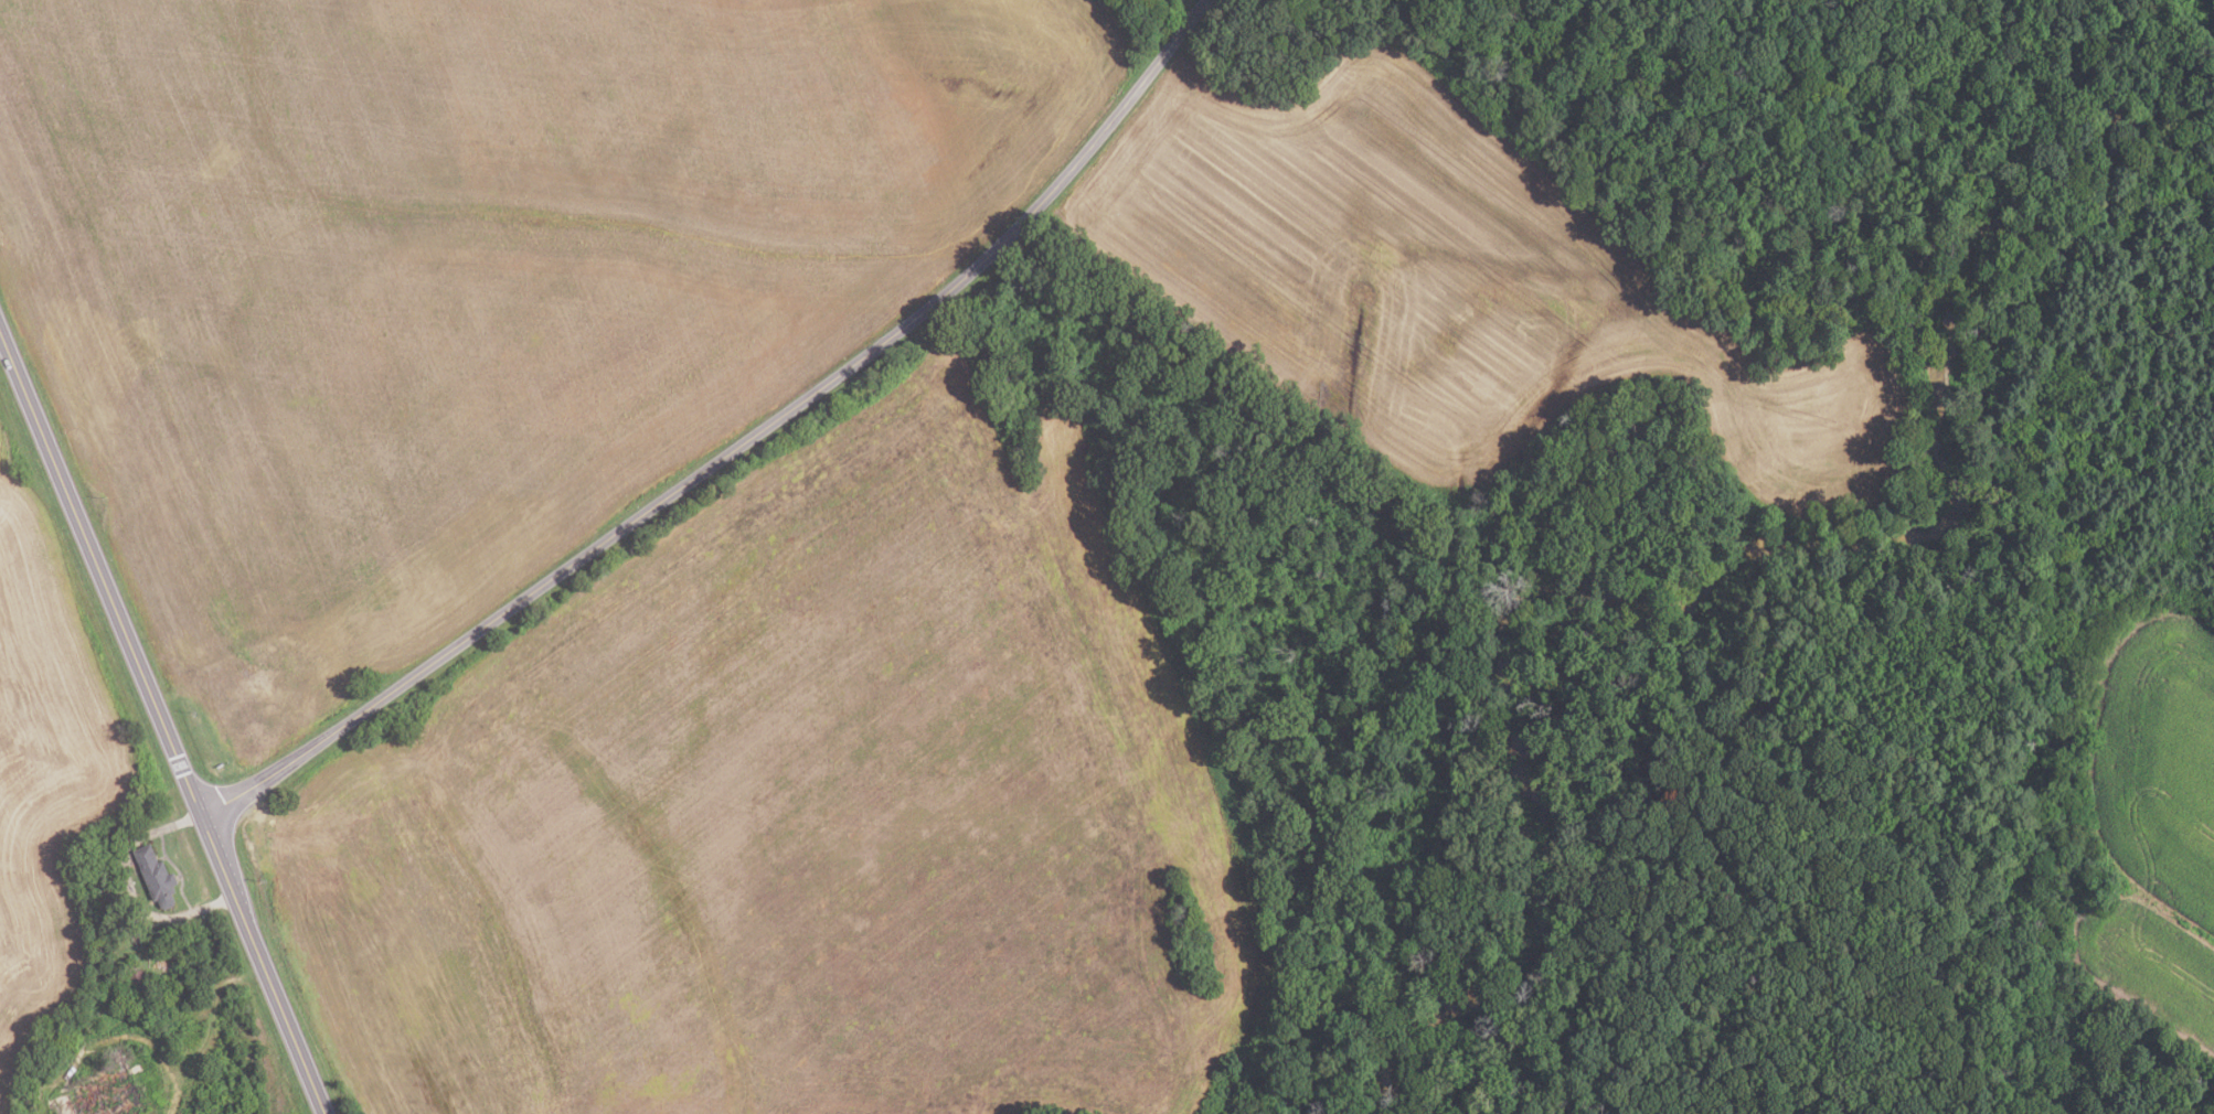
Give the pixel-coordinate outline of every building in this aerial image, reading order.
[(164,910),(160,900),(155,902),(134,850),(150,844),(158,864),(163,861),(169,875),(173,872),(178,883),(173,885),(177,892),(171,895),(175,906),(164,910)] [(134,1066),(70,1091),(79,1113),(152,1113),(134,1066)]
